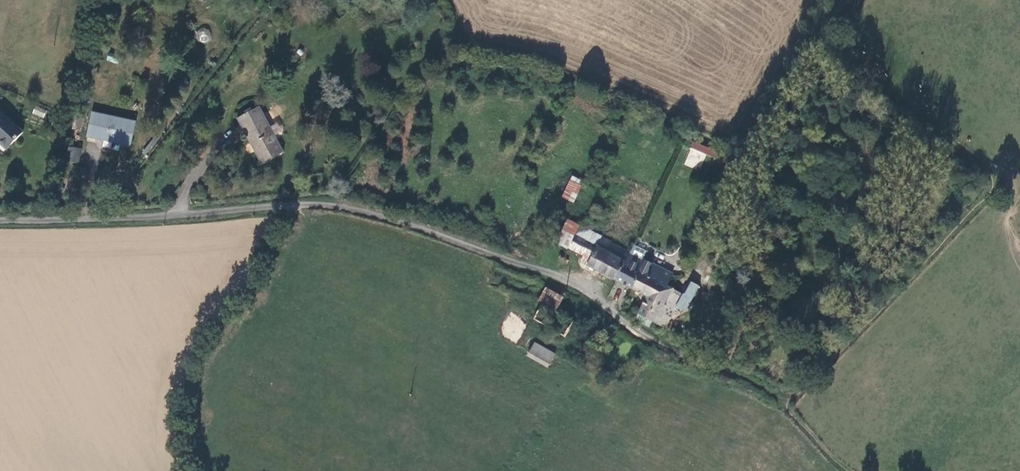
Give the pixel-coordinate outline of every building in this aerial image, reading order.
[(210,41),(209,28),(198,29),(199,41),(210,41)] [(35,106),(32,113),(44,118),(47,110),(35,106)] [(238,118),(246,134),(261,163),(283,152),(260,107),(238,118)] [(82,132),(86,112),(76,110),(72,130),(82,132)] [(0,116),(0,143),(8,150),(23,132),(3,113),(0,116)] [(112,141),(133,144),(136,121),(95,114),(91,137),(101,139),(103,130),(114,132),(112,141)] [(740,162),(685,138),(683,143),(725,162),(723,168),(735,174),(740,162)] [(69,146),(67,162),(80,163),(81,148),(69,146)] [(575,201),(580,187),(570,183),(564,197),(575,201)] [(557,243),(567,249),(577,227),(567,221),(557,243)] [(567,249),(583,257),(589,261),(599,240),(577,227),(567,249)] [(580,263),(616,280),(628,255),(599,240),(589,261),(583,257),(580,263)] [(616,280),(633,289),(639,277),(667,287),(673,276),(643,261),(648,251),(633,245),(628,255),(616,280)] [(648,296),(635,321),(651,329),(654,324),(664,329),(672,315),(677,304),(681,295),(667,287),(639,277),(633,289),(648,296)] [(683,291),(681,295),(677,304),(683,307),(689,303),(699,283),(692,279),(686,288),(683,291)] [(556,313),(563,299),(545,290),(537,302),(542,305),(556,313)] [(556,313),(542,305),(533,320),(565,339),(574,323),(556,313)] [(617,328),(614,326),(611,325),(609,327),(607,329),(608,332),(611,334),(613,334),(616,333),(617,330),(617,328)] [(557,356),(536,344),(531,354),(552,366),(557,356)]
